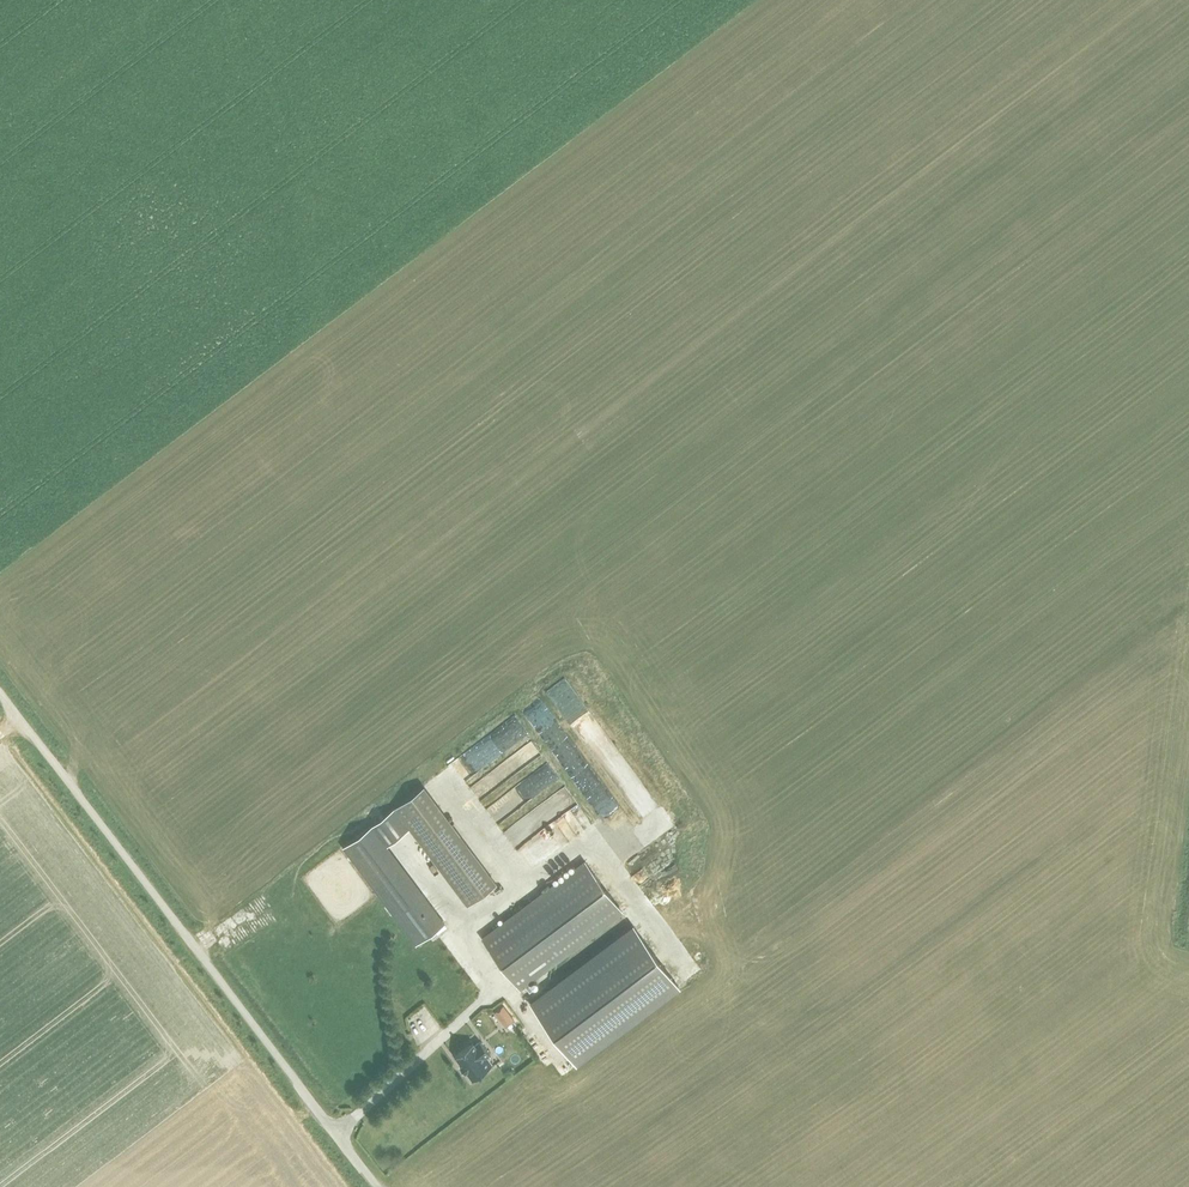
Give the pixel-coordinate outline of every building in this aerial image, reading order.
[(647,809),(554,671),(537,682),(630,820),(647,809)] [(555,736),(552,731),(546,734),(528,702),(513,710),(536,748),(555,736)] [(481,753),(513,730),(502,714),(473,734),(475,738),(472,740),(481,753)] [(520,743),(464,776),(473,792),(529,759),(520,743)] [(535,764),(475,805),(485,820),(545,779),(535,764)] [(441,805),(411,826),(469,905),(498,884),(441,805)] [(444,922),(422,893),(418,896),(389,859),(385,862),(365,876),(393,914),(400,923),(403,927),(415,943),(444,922)] [(520,988),(623,913),(587,863),(484,938),(520,988)] [(532,1004),(576,1064),(678,989),(634,929),(532,1004)] [(686,961),(668,974),(673,981),(691,969),(686,961)] [(503,1004),(494,1011),(499,1018),(508,1011),(503,1004)] [(480,1040),(475,1045),(473,1042),(455,1055),(461,1064),(460,1065),(465,1071),(466,1070),(473,1079),(490,1066),(484,1058),(490,1053),(480,1040)]
